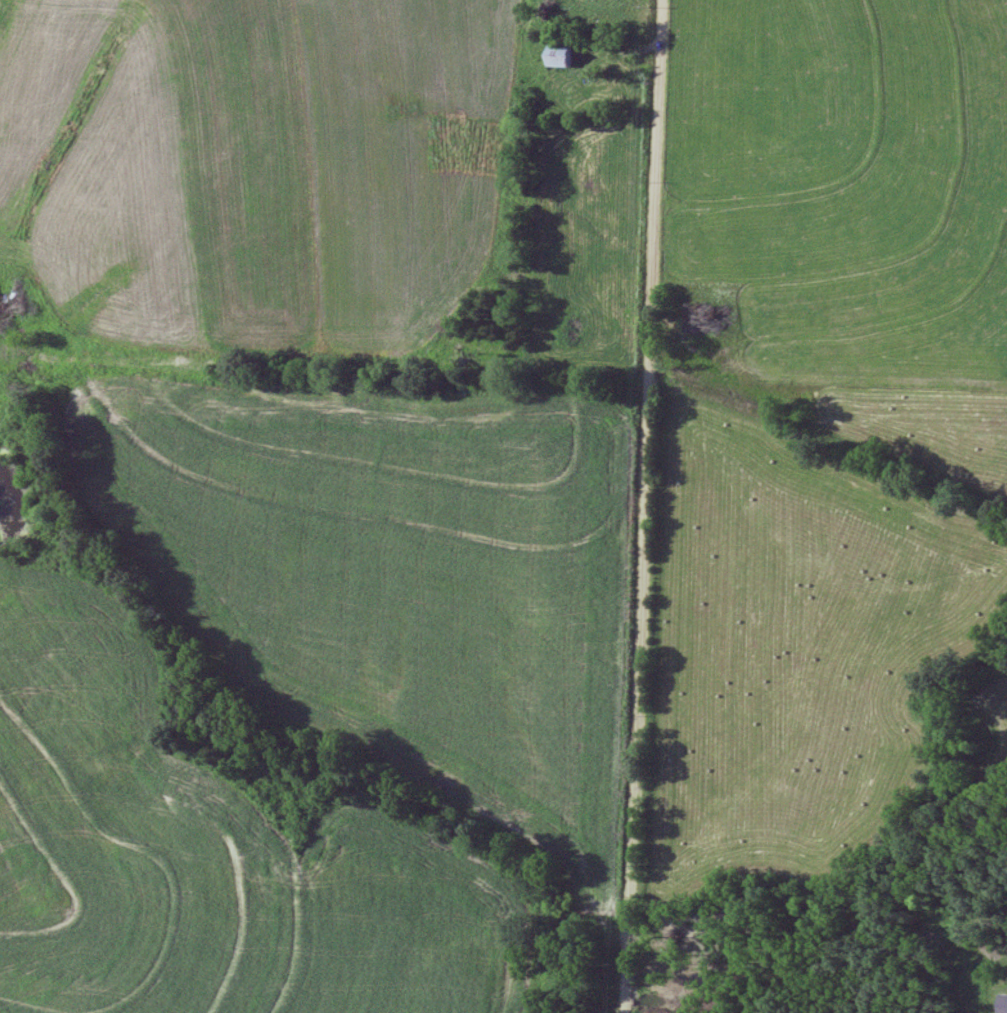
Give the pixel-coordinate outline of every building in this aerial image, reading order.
[(577,46),(550,46),(550,69),(577,69),(577,46)]
